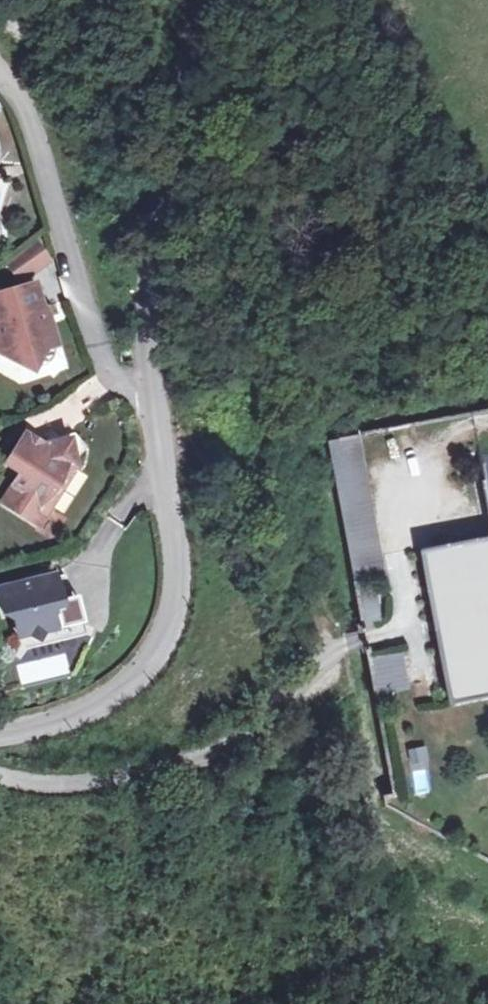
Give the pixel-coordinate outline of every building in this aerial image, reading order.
[(0,159),(0,174),(20,180),(24,166),(0,159)] [(6,230),(20,180),(0,174),(0,229),(6,230)] [(38,238),(3,258),(15,280),(50,259),(38,238)] [(0,288),(0,314),(1,316),(4,315),(14,339),(9,348),(38,361),(48,340),(60,335),(34,275),(0,288)] [(0,463),(16,471),(0,502),(38,522),(49,502),(41,499),(50,483),(59,464),(71,460),(62,433),(44,439),(41,445),(16,432),(0,463)] [(359,434),(327,440),(351,567),(383,560),(359,434)] [(57,486),(50,483),(41,499),(49,502),(57,486)] [(420,563),(446,704),(487,696),(487,552),(420,563)] [(58,560),(47,563),(55,587),(72,581),(58,560)] [(0,579),(0,602),(1,606),(10,603),(18,625),(27,622),(57,612),(49,589),(55,587),(47,563),(0,579)] [(382,617),(375,587),(357,591),(365,621),(382,617)] [(57,612),(27,622),(68,625),(90,617),(57,612)] [(406,689),(403,645),(372,647),(375,691),(406,689)] [(410,793),(428,790),(421,743),(403,746),(410,793)]
